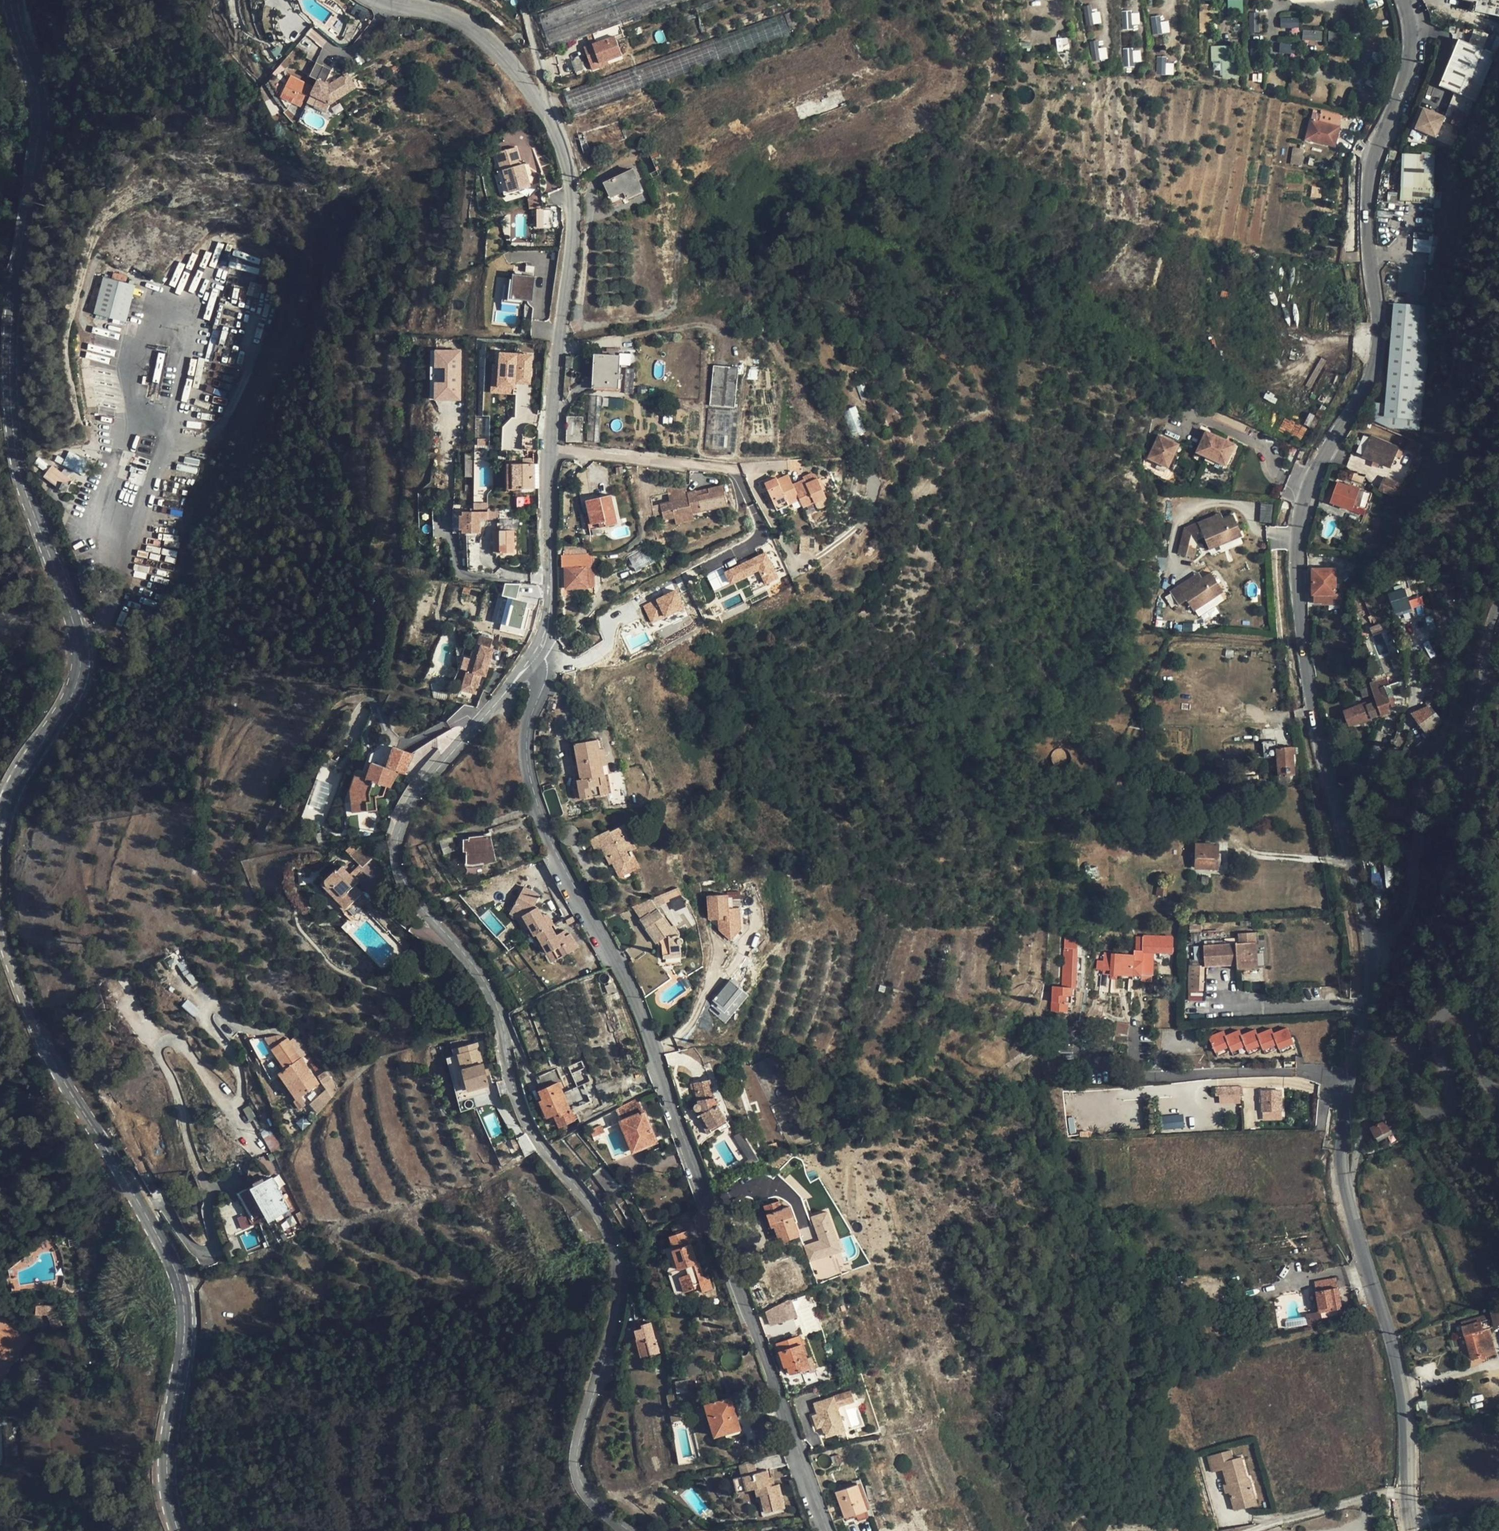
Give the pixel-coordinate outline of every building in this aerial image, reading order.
[(1242,0),(1228,0),(1228,12),(1242,12),(1242,0)] [(1086,25),(1101,24),(1100,11),(1091,12),(1090,5),(1084,5),(1086,25)] [(794,11),(785,14),(789,27),(797,24),(794,11)] [(1138,12),(1122,13),(1122,27),(1139,26),(1138,12)] [(571,113),(685,72),(790,35),(783,14),(564,92),(571,113)] [(1170,32),(1168,21),(1160,22),(1159,15),(1150,17),(1153,35),(1170,32)] [(1280,27),(1299,27),(1299,17),(1280,17),(1280,27)] [(1200,20),(1201,32),(1213,32),(1213,20),(1200,20)] [(620,21),(594,32),(598,41),(616,35),(624,32),(620,22),(620,21)] [(662,29),(653,33),(657,44),(666,41),(662,29)] [(1303,29),(1302,39),(1322,41),(1322,30),(1303,29)] [(593,42),(585,46),(591,62),(599,59),(600,61),(608,58),(623,53),(616,35),(598,41),(599,44),(594,45),(593,42)] [(1458,38),(1440,85),(1474,99),(1493,52),(1458,38)] [(1098,48),(1097,40),(1090,41),(1092,61),(1107,60),(1106,47),(1098,48)] [(1429,84),(1437,87),(1452,45),(1444,42),(1429,84)] [(1280,53),(1291,53),(1291,43),(1280,43),(1280,53)] [(1230,66),(1230,46),(1212,46),(1212,60),(1222,61),(1222,78),(1238,78),(1238,66),(1230,66)] [(1141,64),(1140,48),(1122,50),(1123,65),(1141,64)] [(599,59),(591,62),(593,68),(609,62),(608,58),(600,61),(599,59)] [(1174,74),(1173,59),(1156,60),(1157,75),(1174,74)] [(310,76),(317,80),(324,66),(316,62),(310,76)] [(331,70),(324,66),(310,94),(317,97),(329,104),(337,99),(328,85),(325,83),(331,70)] [(346,74),(328,85),(337,99),(355,87),(346,74)] [(300,106),(310,85),(290,75),(282,91),(292,96),(290,101),(300,106)] [(795,106),(801,122),(848,104),(842,88),(795,106)] [(292,96),(282,91),(280,96),(290,101),(292,96)] [(317,97),(313,105),(325,111),(329,104),(317,97)] [(1424,108),(1416,128),(1437,137),(1445,117),(1424,108)] [(1319,122),(1339,127),(1342,116),(1322,111),(1321,114),(1319,122)] [(1334,146),(1339,127),(1319,122),(1321,114),(1313,112),(1306,139),(1334,146)] [(503,169),(510,192),(530,186),(523,164),(522,164),(516,147),(496,153),(501,169),(503,169)] [(1291,164),(1302,164),(1303,149),(1292,148),(1291,164)] [(656,149),(649,153),(659,174),(665,171),(656,149)] [(1435,187),(1432,187),(1433,154),(1422,153),(1422,155),(1402,154),(1401,187),(1400,201),(1434,204),(1435,187)] [(501,169),(497,171),(504,194),(510,192),(503,169),(501,169)] [(627,197),(642,190),(633,169),(604,183),(611,196),(623,191),(627,197)] [(1380,183),(1379,191),(1389,192),(1390,184),(1380,183)] [(1398,195),(1388,194),(1387,201),(1398,202),(1398,195)] [(1431,252),(1432,235),(1414,234),(1413,251),(1431,252)] [(532,302),(534,277),(511,274),(511,279),(505,279),(503,303),(521,305),(522,301),(532,302)] [(120,279),(102,276),(93,312),(108,315),(126,320),(135,283),(120,279)] [(1419,305),(1430,306),(1430,292),(1420,291),(1419,305)] [(1386,398),(1385,416),(1420,420),(1430,306),(1419,305),(1394,303),(1386,398)] [(437,351),(436,399),(460,400),(461,351),(437,351)] [(515,383),(530,384),(532,355),(500,353),(498,387),(514,388),(515,383)] [(619,356),(595,354),(593,386),(594,386),(616,387),(617,388),(618,374),(619,356)] [(498,387),(500,365),(494,365),(492,393),(514,394),(514,388),(498,387)] [(738,367),(713,365),(709,405),(734,407),(738,367)] [(1386,398),(1377,397),(1375,421),(1384,425),(1385,416),(1386,398)] [(845,410),(850,435),(863,432),(857,407),(845,410)] [(738,411),(708,408),(704,449),(734,452),(738,411)] [(567,416),(566,441),(582,442),(583,416),(567,416)] [(1420,420),(1385,416),(1384,425),(1420,428),(1420,420)] [(1203,430),(1193,451),(1203,456),(1213,434),(1203,430)] [(1223,438),(1213,434),(1203,456),(1213,460),(1223,438)] [(1156,435),(1151,445),(1172,454),(1176,444),(1156,435)] [(1399,448),(1371,436),(1363,456),(1391,468),(1399,448)] [(1233,443),(1223,438),(1213,460),(1223,464),(1233,443)] [(1172,454),(1151,445),(1145,458),(1165,467),(1172,454)] [(465,454),(465,477),(474,477),(474,454),(465,454)] [(561,462),(561,471),(572,470),(572,462),(561,462)] [(61,471),(51,464),(43,475),(53,484),(67,492),(70,484),(72,480),(68,476),(71,472),(64,467),(61,471)] [(512,464),(512,488),(535,488),(534,464),(512,464)] [(763,480),(777,510),(789,505),(787,501),(798,496),(793,484),(788,473),(777,479),(774,474),(763,480)] [(793,484),(798,496),(800,500),(803,507),(814,502),(818,509),(829,504),(816,475),(815,474),(814,473),(813,473),(810,473),(803,476),(804,478),(793,484)] [(1384,477),(1379,490),(1391,495),(1396,482),(1384,477)] [(1352,510),(1360,489),(1351,485),(1351,486),(1338,482),(1331,502),(1352,510)] [(1396,483),(1391,495),(1398,498),(1403,486),(1396,483)] [(722,484),(707,487),(708,492),(696,495),(695,490),(686,492),(687,497),(659,503),(663,518),(674,516),(673,514),(690,511),(691,512),(726,505),(722,484)] [(599,521),(606,520),(607,525),(617,522),(611,496),(587,501),(592,523),(599,521)] [(798,496),(787,501),(789,505),(800,500),(798,496)] [(814,502),(803,507),(806,514),(818,509),(814,502)] [(1261,504),(1259,522),(1271,522),(1272,504),(1261,504)] [(487,509),(488,511),(488,518),(499,518),(499,508),(487,508),(487,509)] [(463,533),(480,533),(480,519),(487,519),(488,518),(488,511),(463,511),(463,515),(463,529),(463,533)] [(690,511),(673,514),(674,516),(675,523),(692,519),(691,512),(690,511)] [(1223,519),(1220,513),(1184,528),(1180,544),(1186,546),(1190,532),(1200,528),(1223,519)] [(1242,535),(1233,514),(1223,519),(1200,528),(1209,549),(1242,535)] [(659,538),(666,536),(664,525),(657,527),(659,538)] [(514,530),(500,530),(500,552),(514,552),(514,530)] [(800,536),(800,551),(814,552),(815,537),(800,536)] [(1196,548),(1186,546),(1180,544),(1178,553),(1193,557),(1196,548)] [(174,563),(177,551),(165,549),(163,561),(174,563)] [(642,549),(628,556),(635,570),(649,563),(642,549)] [(765,552),(724,572),(730,582),(758,568),(765,582),(777,576),(765,552)] [(590,555),(564,556),(561,556),(562,566),(565,566),(566,589),(588,588),(587,565),(591,565),(590,555)] [(590,555),(591,565),(587,565),(588,588),(595,587),(594,555),(590,555)] [(1345,561),(1342,571),(1354,575),(1357,564),(1345,561)] [(135,564),(132,576),(146,579),(149,566),(135,564)] [(721,568),(706,575),(714,591),(729,584),(721,568)] [(1336,569),(1313,569),(1313,594),(1328,594),(1335,594),(1336,569)] [(1211,572),(1201,578),(1181,591),(1178,586),(1170,591),(1178,605),(1186,599),(1193,611),(1223,591),(1211,572)] [(1181,591),(1201,578),(1198,573),(1178,586),(1181,591)] [(469,594),(471,589),(464,587),(462,595),(468,597),(469,594)] [(677,590),(644,606),(652,623),(685,607),(677,590)] [(1423,590),(1391,596),(1394,607),(1425,601),(1423,590)] [(392,592),(391,607),(405,608),(406,593),(392,592)] [(514,593),(506,624),(525,629),(533,600),(522,597),(522,595),(514,593)] [(1341,605),(1341,594),(1335,594),(1328,594),(1328,605),(1341,605)] [(492,621),(500,624),(507,598),(499,596),(492,621)] [(1172,623),(1152,619),(1151,625),(1171,629),(1172,623)] [(1196,631),(1196,622),(1183,622),(1183,631),(1196,631)] [(1389,633),(1373,640),(1380,655),(1396,649),(1389,633)] [(486,675),(493,649),(489,648),(492,639),(481,636),(478,645),(481,646),(479,654),(473,652),(471,659),(468,669),(463,683),(477,687),(481,674),(486,675)] [(465,657),(462,667),(468,669),(471,659),(465,657)] [(1441,694),(1457,686),(1443,661),(1431,668),(1434,674),(1430,676),(1441,694)] [(451,690),(459,692),(465,671),(457,669),(451,690)] [(567,686),(570,676),(563,674),(561,684),(567,686)] [(1388,708),(1396,705),(1389,685),(1383,687),(1382,681),(1371,685),(1376,702),(1381,715),(1390,712),(1388,708)] [(463,683),(462,689),(476,693),(477,687),(463,683)] [(1360,689),(1362,698),(1371,695),(1369,687),(1360,689)] [(1424,700),(1431,711),(1433,715),(1445,707),(1437,692),(1424,700)] [(1376,702),(1366,705),(1365,703),(1342,711),(1348,727),(1381,715),(1376,702)] [(1439,724),(1433,715),(1431,711),(1427,714),(1424,709),(1414,713),(1429,733),(1439,724)] [(1276,740),(1275,728),(1263,729),(1264,741),(1276,740)] [(1427,737),(1424,734),(1413,744),(1416,747),(1427,737)] [(574,789),(575,799),(608,793),(603,765),(600,749),(598,739),(575,743),(581,779),(577,780),(578,788),(574,789)] [(1277,741),(1264,741),(1265,757),(1278,756),(1279,776),(1290,775),(1296,774),(1294,754),(1293,747),(1277,748),(1277,741)] [(398,771),(404,773),(413,754),(393,748),(387,767),(372,762),(367,778),(356,775),(351,790),(352,802),(367,801),(368,810),(377,809),(375,796),(383,795),(386,786),(390,787),(398,771)] [(1290,775),(1279,776),(1280,789),(1287,788),(1286,782),(1290,781),(1290,775)] [(1259,792),(1273,790),(1272,782),(1258,783),(1259,792)] [(367,801),(352,802),(353,812),(368,810),(367,801)] [(1242,813),(1240,807),(1217,814),(1218,819),(1242,813)] [(596,851),(602,848),(607,846),(611,855),(607,857),(610,865),(613,863),(617,871),(620,869),(623,873),(636,867),(632,857),(634,856),(631,851),(633,850),(627,836),(630,834),(625,825),(610,832),(609,830),(590,839),(596,851)] [(636,848),(630,834),(627,836),(633,850),(636,848)] [(455,845),(452,837),(440,841),(442,848),(445,853),(455,850),(453,845),(455,845)] [(485,864),(495,861),(490,837),(471,838),(471,841),(465,841),(465,850),(468,851),(468,862),(471,863),(476,863),(484,862),(485,864)] [(361,845),(350,855),(359,865),(362,867),(373,857),(361,845)] [(1218,845),(1195,845),(1195,853),(1191,853),(1191,860),(1195,860),(1195,868),(1218,869),(1218,845)] [(602,848),(607,857),(611,855),(607,846),(602,848)] [(640,868),(634,856),(632,857),(636,867),(623,873),(620,869),(617,871),(620,878),(640,868)] [(362,867),(359,865),(349,874),(352,877),(354,875),(362,867)] [(359,891),(354,885),(357,882),(352,877),(349,874),(342,866),(337,870),(336,869),(326,878),(335,887),(330,892),(346,908),(361,893),(359,891)] [(330,892),(335,887),(326,878),(321,883),(330,892)] [(354,885),(359,891),(362,888),(357,882),(354,885)] [(549,924),(544,916),(539,906),(535,904),(540,895),(523,886),(512,908),(522,913),(528,926),(531,931),(549,924)] [(683,896),(680,890),(668,892),(674,899),(683,896)] [(660,906),(674,899),(668,892),(659,896),(650,900),(655,906),(659,905),(660,906)] [(726,894),(707,895),(709,919),(719,918),(720,929),(730,935),(740,928),(738,907),(727,908),(726,894)] [(658,910),(655,906),(650,900),(632,907),(641,920),(650,914),(652,915),(658,910)] [(525,928),(528,926),(522,913),(512,908),(509,912),(520,917),(525,928)] [(650,914),(641,920),(640,921),(657,943),(660,942),(661,944),(662,950),(663,954),(680,938),(679,935),(678,935),(677,933),(673,926),(671,927),(659,910),(658,910),(652,915),(650,914)] [(549,924),(554,922),(549,913),(544,916),(549,924)] [(549,924),(531,931),(534,935),(537,933),(552,961),(577,946),(570,933),(562,937),(558,932),(554,935),(550,926),(549,924)] [(1203,940),(1202,931),(1194,931),(1194,940),(1203,940)] [(1104,973),(1111,974),(1118,974),(1142,976),(1142,974),(1152,975),(1153,975),(1154,953),(1173,954),(1174,939),(1137,937),(1136,951),(1135,951),(1134,956),(1105,954),(1105,962),(1104,969),(1104,973)] [(663,956),(681,954),(680,944),(681,944),(683,943),(683,942),(683,940),(682,939),(680,938),(663,954),(663,956)] [(1238,971),(1259,970),(1257,943),(1236,944),(1236,939),(1222,940),(1222,945),(1211,946),(1204,946),(1205,967),(1190,966),(1189,990),(1205,991),(1206,967),(1238,966),(1238,971)] [(1063,988),(1053,987),(1051,1011),(1071,1012),(1071,1003),(1076,1003),(1076,993),(1072,993),(1072,988),(1075,988),(1077,940),(1065,940),(1063,988)] [(401,942),(398,944),(405,952),(406,951),(407,948),(407,946),(405,944),(402,942),(401,942)] [(1190,961),(1190,966),(1205,967),(1204,946),(1194,947),(1194,961),(1190,961)] [(1151,982),(1152,975),(1142,974),(1142,976),(1142,982),(1151,982)] [(716,1003),(710,1010),(725,1022),(747,995),(729,980),(712,1000),(716,1003)] [(1111,993),(1111,983),(1101,982),(1100,992),(1111,993)] [(181,1007),(195,1017),(201,1010),(187,999),(181,1007)] [(1299,1031),(1330,1029),(1329,1018),(1299,1019),(1299,1031)] [(1129,1024),(1116,1022),(1115,1032),(1128,1034),(1129,1024)] [(1287,1029),(1274,1034),(1273,1035),(1277,1045),(1279,1050),(1294,1044),(1287,1029)] [(1257,1035),(1258,1035),(1256,1030),(1242,1036),(1241,1036),(1246,1047),(1247,1051),(1261,1046),(1257,1035)] [(1273,1035),(1274,1034),(1272,1030),(1258,1035),(1257,1035),(1261,1046),(1264,1051),(1277,1045),(1273,1035)] [(1241,1036),(1242,1036),(1240,1031),(1226,1037),(1225,1037),(1230,1048),(1232,1052),(1246,1047),(1241,1036)] [(1225,1037),(1226,1037),(1224,1032),(1209,1038),(1216,1054),(1230,1048),(1225,1037)] [(259,1036),(250,1040),(258,1058),(267,1054),(259,1036)] [(285,1068),(279,1073),(297,1099),(301,1096),(319,1084),(307,1068),(304,1070),(290,1048),(293,1046),(287,1038),(271,1048),(285,1068)] [(483,1048),(482,1041),(466,1044),(466,1045),(458,1047),(463,1069),(471,1067),(468,1065),(466,1063),(466,1060),(465,1056),(467,1052),(469,1050),(471,1048),(473,1048),(476,1047),(480,1049),(483,1048)] [(432,1060),(449,1057),(447,1046),(429,1049),(432,1060)] [(312,1055),(307,1059),(317,1071),(322,1067),(312,1055)] [(489,1084),(487,1076),(485,1070),(485,1067),(464,1072),(469,1089),(489,1084)] [(547,1118),(554,1115),(559,1112),(561,1117),(572,1112),(575,1120),(578,1119),(557,1069),(542,1076),(548,1088),(541,1091),(539,1092),(543,1101),(540,1102),(547,1118)] [(315,1102),(321,1108),(338,1090),(335,1084),(332,1079),(326,1072),(318,1077),(327,1092),(315,1102)] [(536,1078),(541,1091),(548,1088),(542,1076),(536,1078)] [(719,1127),(727,1123),(728,1122),(717,1105),(718,1104),(716,1100),(715,1100),(710,1079),(694,1083),(699,1103),(703,1115),(701,1116),(711,1132),(719,1127)] [(526,1155),(495,1085),(469,1092),(502,1166),(526,1155)] [(1216,1096),(1218,1096),(1242,1095),(1242,1087),(1216,1088),(1216,1096)] [(1281,1111),(1281,1091),(1262,1092),(1263,1111),(1281,1111)] [(297,1099),(293,1101),(299,1109),(306,1104),(301,1096),(297,1099)] [(638,1098),(617,1109),(629,1140),(631,1139),(636,1150),(646,1145),(645,1143),(655,1139),(638,1098)] [(708,1134),(711,1132),(701,1116),(703,1115),(699,1103),(694,1105),(699,1116),(698,1117),(708,1134)] [(758,1114),(755,1106),(748,1108),(751,1116),(755,1115),(758,1114)] [(559,1127),(575,1120),(572,1112),(561,1117),(559,1112),(554,1115),(559,1127)] [(1375,1137),(1391,1129),(1396,1127),(1389,1113),(1383,1116),(1385,1121),(1371,1128),(1375,1137)] [(1161,1116),(1163,1130),(1184,1128),(1183,1114),(1161,1116)] [(1076,1133),(1074,1117),(1068,1117),(1069,1133),(1076,1133)] [(729,1126),(727,1123),(719,1127),(721,1132),(729,1126)] [(602,1125),(596,1128),(599,1134),(605,1131),(602,1125)] [(1391,1129),(1375,1137),(1377,1141),(1393,1133),(1391,1129)] [(263,1138),(271,1152),(280,1147),(271,1133),(263,1138)] [(769,1158),(778,1155),(775,1147),(766,1149),(769,1158)] [(600,1202),(620,1187),(603,1167),(583,1182),(600,1202)] [(289,1209),(273,1179),(265,1183),(267,1186),(257,1191),(271,1215),(281,1210),(282,1213),(289,1209)] [(247,1189),(238,1194),(248,1211),(254,1222),(264,1219),(247,1189)] [(779,1200),(764,1206),(767,1214),(763,1216),(766,1225),(767,1225),(774,1243),(799,1234),(789,1206),(782,1209),(779,1200)] [(308,1224),(302,1211),(297,1214),(303,1227),(308,1224)] [(805,1246),(810,1261),(841,1251),(828,1212),(811,1218),(820,1241),(805,1246)] [(241,1229),(250,1227),(247,1215),(238,1217),(241,1229)] [(695,1263),(697,1262),(692,1242),(689,1243),(685,1230),(673,1233),(676,1247),(673,1247),(679,1267),(680,1267),(683,1274),(679,1275),(683,1291),(693,1288),(692,1284),(698,1283),(700,1292),(711,1289),(707,1276),(703,1277),(700,1266),(696,1266),(695,1263)] [(1336,1288),(1335,1280),(1315,1283),(1320,1313),(1342,1309),(1338,1288),(1336,1288)] [(790,1301),(766,1312),(771,1326),(796,1316),(790,1301)] [(1492,1327),(1494,1332),(1498,1331),(1498,1309),(1498,1305),(1487,1309),(1488,1313),(1490,1319),(1492,1327)] [(62,1327),(53,1307),(36,1306),(36,1314),(48,1316),(54,1330),(62,1327)] [(1462,1327),(1490,1319),(1488,1313),(1461,1322),(1462,1327)] [(1485,1355),(1485,1358),(1495,1355),(1488,1328),(1492,1327),(1490,1319),(1462,1327),(1472,1359),(1485,1355)] [(19,1336),(0,1322),(0,1361),(19,1336)] [(656,1343),(651,1323),(642,1325),(643,1329),(635,1331),(637,1339),(636,1339),(641,1358),(660,1353),(657,1342),(656,1343)] [(806,1358),(799,1336),(777,1344),(785,1367),(788,1366),(790,1374),(802,1370),(807,1384),(817,1380),(809,1357),(806,1358)] [(703,1375),(700,1361),(687,1364),(689,1377),(703,1375)] [(689,1392),(687,1380),(675,1381),(677,1394),(689,1392)] [(1468,1388),(1471,1400),(1480,1398),(1482,1409),(1498,1404),(1498,1380),(1485,1383),(1485,1386),(1481,1387),(1480,1385),(1468,1388)] [(849,1392),(833,1397),(837,1408),(852,1402),(849,1392)] [(837,1408),(833,1397),(815,1404),(818,1414),(813,1416),(816,1426),(821,1425),(825,1436),(844,1430),(837,1408)] [(731,1398),(705,1405),(715,1436),(740,1429),(731,1398)] [(1480,1398),(1471,1400),(1474,1411),(1482,1409),(1480,1398)] [(840,1459),(838,1454),(830,1456),(832,1459),(832,1464),(838,1462),(837,1460),(840,1459)] [(1220,1454),(1197,1460),(1201,1476),(1212,1474),(1216,1488),(1218,1497),(1221,1509),(1243,1504),(1238,1483),(1236,1483),(1230,1461),(1222,1463),(1220,1454)] [(740,1465),(743,1477),(756,1473),(753,1462),(740,1465)] [(771,1486),(769,1478),(767,1470),(756,1473),(743,1477),(734,1478),(737,1493),(755,1488),(759,1487),(761,1496),(765,1513),(784,1508),(778,1484),(775,1485),(771,1486)] [(869,1516),(857,1484),(836,1491),(845,1517),(855,1513),(858,1520),(869,1516)] [(1243,1504),(1221,1509),(1222,1516),(1245,1510),(1243,1504)] [(697,1522),(693,1518),(688,1522),(692,1526),(697,1522)]
